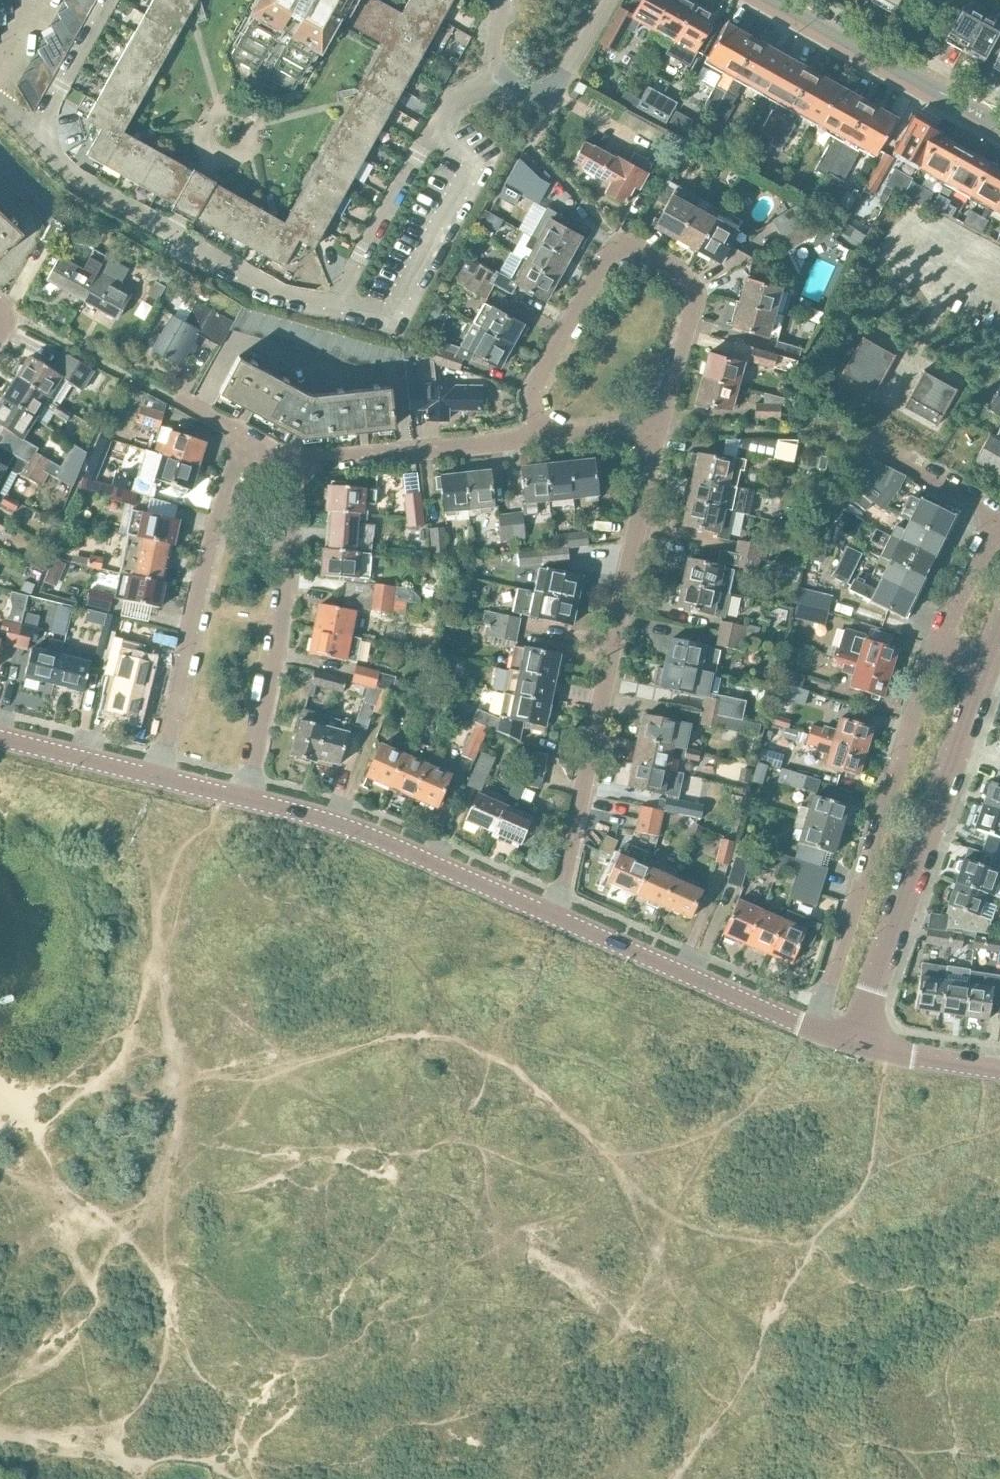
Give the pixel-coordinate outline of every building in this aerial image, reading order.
[(13,0),(0,0),(0,12),(6,11),(13,11),(13,0)] [(80,0),(66,0),(70,6),(82,27),(89,15),(80,0)] [(94,0),(80,0),(89,15),(96,2),(94,0)] [(87,119),(102,127),(87,154),(178,205),(284,265),(299,238),(315,247),(423,54),(418,51),(446,0),(409,0),(403,12),(380,0),(262,0),(232,53),(234,58),(256,71),(261,62),(272,68),(267,77),(291,90),(295,88),(342,10),(395,39),(350,121),(289,230),(190,175),(115,133),(190,0),(154,0),(87,119)] [(619,7),(600,43),(615,51),(627,28),(634,31),(640,19),(654,26),(669,0),(641,0),(633,15),(619,7)] [(695,3),(690,0),(669,0),(654,26),(675,38),(695,3)] [(898,0),(871,0),(890,10),(891,7),(894,8),(898,0)] [(945,25),(961,0),(949,0),(945,6),(940,3),(931,18),(945,25)] [(695,3),(675,38),(666,53),(687,64),(715,14),(695,3)] [(964,50),(984,14),(965,4),(946,39),(964,50)] [(82,27),(70,6),(59,12),(63,18),(75,39),(82,27)] [(994,42),(999,32),(999,23),(984,14),(964,50),(983,60),(994,42)] [(53,24),(56,30),(68,51),(75,39),(63,18),(53,24)] [(706,102),(716,108),(755,39),(726,23),(707,58),(725,68),(706,102)] [(68,51),(56,30),(46,36),(49,42),(62,63),(68,51)] [(783,54),(755,39),(716,108),(698,138),(712,146),(735,105),(733,104),(739,92),(737,91),(744,79),(763,89),(783,54)] [(39,48),(43,54),(55,75),(62,63),(49,42),(39,48)] [(998,54),(992,65),(999,70),(999,51),(998,54)] [(55,75),(43,54),(32,60),(36,66),(48,87),(55,75)] [(768,146),(770,143),(791,105),(811,70),(783,54),(763,89),(759,97),(770,103),(768,106),(771,107),(759,129),(761,131),(757,139),(768,146)] [(48,87),(36,66),(25,73),(29,79),(41,100),(48,87)] [(819,120),(839,85),(811,70),(791,105),(770,143),(781,149),(795,124),(793,123),(801,110),(819,120)] [(34,112),(41,100),(29,79),(19,85),(34,112)] [(825,175),(830,167),(847,136),(865,100),(839,85),(819,120),(837,130),(815,169),(825,175)] [(626,90),(622,98),(635,106),(640,98),(626,90)] [(639,107),(654,114),(663,99),(648,91),(639,107)] [(847,136),(830,167),(829,169),(844,178),(863,145),(876,152),(895,117),(865,100),(847,136)] [(692,119),(676,111),(671,121),(686,130),(692,119)] [(919,167),(939,130),(914,116),(894,153),(919,167)] [(638,117),(632,128),(642,133),(648,123),(638,117)] [(944,181),(962,147),(950,140),(952,137),(939,130),(919,167),(944,181)] [(743,135),(737,145),(747,151),(753,141),(743,135)] [(663,151),(675,157),(683,143),(671,136),(663,151)] [(8,147),(0,139),(0,148),(8,147)] [(755,140),(748,152),(759,160),(767,147),(755,140)] [(646,172),(652,162),(635,152),(629,163),(613,154),(612,156),(585,141),(574,162),(610,181),(605,191),(623,201),(633,183),(639,186),(646,172)] [(0,148),(0,160),(20,160),(8,147),(0,148)] [(944,181),(969,195),(987,161),(962,147),(944,181)] [(518,158),(501,188),(505,191),(508,186),(523,195),(528,197),(529,196),(530,197),(540,180),(544,184),(549,179),(522,151),(518,158)] [(885,152),(864,190),(873,194),(894,156),(885,152)] [(994,208),(999,198),(999,168),(987,161),(969,195),(971,196),(968,202),(984,211),(988,205),(994,208)] [(895,167),(885,184),(893,188),(894,187),(904,193),(908,186),(913,177),(895,167)] [(828,174),(818,191),(830,197),(839,180),(828,174)] [(677,236),(698,197),(677,185),(677,184),(664,177),(652,197),(666,204),(655,224),(677,236)] [(952,189),(943,185),(932,205),(952,215),(957,207),(949,202),(951,199),(947,197),(952,189)] [(908,186),(904,193),(914,198),(917,191),(908,186)] [(698,248),(719,208),(698,197),(677,236),(698,248)] [(813,220),(812,219),(796,204),(772,219),(784,238),(813,220)] [(530,235),(569,256),(576,244),(580,246),(584,238),(580,236),(580,235),(565,227),(570,219),(546,206),(530,235)] [(484,208),(478,219),(497,229),(504,219),(484,208)] [(742,219),(719,208),(698,248),(719,259),(736,229),(742,219)] [(970,208),(965,219),(981,227),(987,216),(970,208)] [(23,231),(0,209),(0,254),(23,231)] [(820,231),(813,220),(784,238),(780,240),(787,251),(820,231)] [(848,223),(838,238),(852,247),(862,232),(848,223)] [(569,256),(530,235),(525,244),(532,248),(526,260),(557,278),(569,256)] [(83,298),(98,270),(63,250),(47,278),(83,298)] [(461,254),(455,266),(490,286),(493,282),(512,293),(517,283),(546,298),(557,278),(526,260),(522,258),(515,269),(510,277),(495,269),(494,271),(461,254)] [(490,286),(455,266),(449,276),(488,298),(494,288),(490,286)] [(134,289),(98,270),(83,298),(118,317),(134,289)] [(739,301),(774,311),(781,287),(746,277),(739,301)] [(156,280),(147,293),(158,298),(166,286),(156,280)] [(231,326),(234,320),(197,300),(185,321),(173,313),(153,349),(181,365),(189,350),(194,352),(198,344),(194,341),(199,332),(220,345),(231,326)] [(439,313),(443,305),(435,300),(430,308),(439,313)] [(523,323),(523,322),(485,301),(473,322),(511,344),(518,331),(523,333),(527,325),(523,323)] [(768,335),(774,311),(739,301),(732,325),(768,335)] [(243,306),(234,320),(231,326),(232,327),(233,325),(242,330),(247,326),(263,312),(251,309),(243,306)] [(811,309),(807,318),(818,322),(822,313),(811,309)] [(433,359),(433,362),(459,370),(463,357),(470,359),(475,352),(468,348),(480,326),(473,322),(456,352),(411,338),(404,351),(405,359),(426,357),(433,359)] [(468,348),(475,352),(499,365),(511,344),(480,326),(468,348)] [(875,391),(896,354),(863,336),(843,372),(875,391)] [(777,340),(773,352),(777,354),(798,359),(801,347),(777,340)] [(777,354),(773,352),(753,347),(749,359),(774,366),(773,367),(791,372),(798,359),(777,354)] [(703,375),(738,385),(741,373),(746,375),(749,364),(744,363),(744,362),(709,352),(703,375)] [(17,378),(55,403),(69,383),(83,391),(95,371),(65,353),(53,373),(29,358),(17,378)] [(239,355),(221,391),(304,435),(395,425),(391,385),(314,393),(308,392),(308,391),(239,355)] [(406,367),(405,367),(408,395),(428,394),(428,397),(431,397),(431,413),(428,412),(429,415),(431,415),(431,417),(449,417),(449,407),(481,407),(481,384),(436,384),(433,362),(433,359),(426,357),(405,359),(406,367)] [(937,426),(957,389),(924,370),(904,407),(937,426)] [(735,397),(738,385),(703,375),(697,398),(696,404),(707,407),(709,402),(732,408),(732,407),(736,408),(739,398),(735,397)] [(58,405),(55,403),(17,378),(4,398),(35,418),(44,425),(58,405)] [(987,407),(999,414),(999,384),(987,407)] [(784,404),(784,397),(764,391),(764,403),(755,403),(755,416),(780,416),(780,404),(784,404)] [(147,394),(143,408),(140,408),(136,421),(159,428),(163,415),(163,414),(166,404),(147,394)] [(35,418),(4,398),(0,404),(0,425),(22,439),(35,418)] [(59,404),(53,413),(66,421),(72,413),(59,404)] [(999,473),(999,428),(996,435),(990,433),(975,459),(999,473)] [(154,452),(198,465),(205,443),(172,432),(168,445),(158,441),(154,452)] [(693,479),(727,486),(736,488),(740,471),(744,472),(748,454),(774,459),(794,462),(798,440),(777,440),(727,439),(724,453),(709,449),(707,457),(697,455),(697,456),(692,455),(691,464),(696,465),(693,479)] [(97,440),(92,457),(106,462),(112,445),(97,440)] [(191,490),(198,465),(154,452),(151,463),(161,466),(157,479),(191,490)] [(5,495),(6,496),(17,474),(21,474),(42,485),(49,472),(14,454),(7,468),(6,467),(6,468),(0,465),(0,492),(5,495)] [(826,470),(829,457),(821,455),(818,468),(826,470)] [(571,462),(574,497),(587,496),(588,500),(599,498),(596,471),(601,471),(599,459),(571,462)] [(851,482),(854,485),(874,501),(883,508),(898,489),(904,476),(870,459),(851,482)] [(550,500),(574,497),(571,462),(546,465),(550,500)] [(510,514),(513,540),(525,538),(523,516),(539,514),(537,501),(550,500),(546,465),(523,467),(526,502),(521,503),(522,513),(510,514)] [(490,471),(466,473),(471,516),(481,515),(481,508),(494,506),(490,471)] [(471,516),(466,473),(436,477),(438,489),(443,489),(446,516),(457,515),(457,510),(468,509),(469,516),(471,516)] [(693,479),(688,502),(732,511),(736,488),(727,486),(693,479)] [(333,512),(368,515),(369,503),(376,504),(377,490),(365,489),(345,487),(346,482),(332,481),(331,486),(329,486),(328,511),(333,511),(333,512)] [(135,492),(112,486),(98,482),(96,492),(109,495),(109,498),(132,505),(135,492)] [(874,501),(854,485),(846,495),(866,511),(874,501)] [(409,517),(423,515),(420,492),(406,494),(409,517)] [(20,503),(6,496),(5,495),(0,504),(15,511),(20,503)] [(147,511),(173,517),(176,502),(151,496),(147,511)] [(915,512),(910,522),(942,538),(946,540),(960,511),(931,497),(927,504),(911,497),(905,507),(915,512)] [(732,511),(688,502),(683,526),(717,533),(716,536),(728,539),(733,512),(732,511)] [(49,510),(47,516),(57,521),(61,510),(55,508),(49,510)] [(128,534),(168,543),(173,544),(179,520),(133,509),(127,534),(128,534)] [(855,539),(863,522),(842,509),(835,528),(855,539)] [(330,550),(372,554),(374,524),(367,524),(368,515),(333,512),(330,550)] [(501,541),(513,540),(510,514),(498,515),(501,538),(501,541)] [(424,525),(423,515),(409,517),(410,527),(424,525)] [(4,533),(5,532),(11,535),(14,527),(0,520),(0,531),(4,533)] [(942,538),(910,522),(906,531),(896,526),(890,538),(932,558),(942,538)] [(447,552),(446,538),(445,527),(430,529),(432,553),(447,552)] [(816,527),(808,557),(821,561),(829,531),(816,527)] [(922,578),(932,558),(890,538),(882,534),(876,530),(870,541),(884,548),(880,556),(890,562),(922,578)] [(578,533),(580,545),(589,544),(588,538),(587,532),(578,533)] [(568,546),(580,545),(578,533),(555,535),(556,549),(568,547),(568,546)] [(160,581),(168,543),(128,534),(119,573),(160,581)] [(735,555),(760,560),(763,547),(738,541),(735,555)] [(837,567),(853,571),(863,554),(847,546),(837,567)] [(569,563),(568,547),(556,549),(517,551),(518,568),(569,563)] [(369,579),(372,554),(330,550),(330,552),(324,551),(322,576),(358,579),(369,579)] [(43,580),(55,585),(65,560),(53,555),(43,580)] [(87,566),(87,567),(101,570),(104,558),(90,555),(89,558),(73,555),(71,562),(87,566)] [(758,571),(760,560),(735,555),(733,565),(758,571)] [(682,584),(728,594),(729,594),(734,570),(687,560),(682,584)] [(922,578),(890,562),(886,571),(876,566),(871,577),(916,599),(916,598),(913,596),(922,578)] [(846,583),(853,571),(837,567),(832,577),(846,583)] [(539,569),(534,591),(577,601),(578,597),(579,597),(581,588),(580,588),(582,577),(539,569)] [(165,582),(160,581),(119,573),(113,597),(160,607),(165,582)] [(916,599),(871,577),(867,585),(854,579),(848,590),(870,601),(907,619),(916,599)] [(394,601),(415,604),(415,603),(420,603),(421,598),(412,590),(409,589),(409,588),(366,582),(366,583),(347,581),(345,595),(373,598),(394,601)] [(677,608),(723,617),(725,606),(728,594),(682,584),(679,598),(673,597),(671,605),(677,606),(677,608)] [(572,625),(577,601),(534,591),(516,588),(513,599),(511,612),(537,618),(572,625)] [(795,604),(827,612),(831,597),(799,589),(795,604)] [(90,590),(86,603),(110,609),(113,596),(90,590)] [(17,646),(22,624),(21,624),(28,596),(12,592),(10,598),(12,607),(10,614),(5,620),(4,620),(2,629),(0,629),(0,648),(1,642),(6,643),(6,644),(17,646)] [(344,605),(362,608),(362,609),(363,609),(387,612),(413,616),(415,604),(394,601),(373,598),(345,595),(344,605)] [(352,636),(356,611),(344,609),(320,604),(315,629),(352,636)] [(824,624),(827,612),(795,604),(792,616),(824,624)] [(520,618),(484,610),(481,623),(488,625),(485,636),(515,642),(520,618)] [(27,612),(25,623),(38,626),(40,615),(27,612)] [(119,619),(120,617),(108,614),(98,652),(110,655),(116,629),(119,619)] [(446,616),(444,624),(453,626),(455,617),(446,616)] [(119,619),(116,629),(130,632),(132,622),(119,619)] [(718,633),(744,639),(747,627),(721,621),(718,633)] [(40,629),(22,624),(17,646),(28,649),(31,638),(37,640),(40,629)] [(357,663),(362,639),(352,636),(315,629),(310,654),(357,663)] [(837,646),(833,656),(857,663),(889,673),(897,649),(865,639),(866,637),(865,634),(862,634),(862,633),(849,629),(849,630),(846,629),(844,630),(839,647),(837,646)] [(741,650),(744,639),(718,633),(715,644),(741,650)] [(149,663),(128,657),(131,641),(115,637),(106,674),(116,677),(108,711),(135,719),(149,663)] [(714,674),(719,650),(700,646),(701,641),(684,637),(682,642),(670,639),(665,663),(714,674)] [(56,678),(64,648),(64,647),(65,642),(50,639),(46,652),(33,648),(26,677),(42,681),(44,675),(56,678)] [(521,672),(556,679),(559,665),(564,666),(566,657),(560,656),(561,655),(526,649),(525,650),(520,648),(514,647),(510,669),(521,671),(521,672)] [(92,654),(64,648),(56,678),(70,681),(69,687),(85,691),(92,663),(89,662),(92,654)] [(857,663),(833,656),(830,665),(842,669),(841,671),(853,675),(849,687),(882,697),(889,673),(857,663)] [(716,674),(714,674),(665,663),(663,670),(658,668),(655,685),(660,686),(705,696),(701,712),(726,718),(742,721),(746,701),(712,693),(716,674)] [(392,692),(393,688),(396,677),(357,667),(353,681),(377,687),(392,692)] [(801,690),(806,676),(781,668),(776,682),(801,690)] [(334,689),(337,677),(314,671),(311,683),(334,689)] [(551,702),(556,679),(521,672),(516,695),(551,702)] [(346,680),(337,677),(334,689),(343,692),(346,680)] [(801,690),(776,682),(772,695),(804,705),(809,692),(801,690)] [(381,689),(374,711),(386,716),(394,693),(381,689)] [(476,724),(489,729),(520,742),(523,728),(532,729),(544,731),(546,726),(551,702),(516,695),(504,693),(500,717),(501,717),(499,719),(477,710),(473,722),(476,724)] [(364,701),(355,726),(367,730),(375,706),(364,701)] [(315,762),(325,728),(324,728),(327,715),(304,709),(302,717),(291,756),(315,762)] [(723,730),(726,718),(701,712),(699,724),(723,730)] [(684,750),(690,725),(643,715),(641,726),(638,725),(635,736),(638,737),(638,740),(672,747),(684,750)] [(337,731),(325,728),(315,762),(332,767),(333,763),(340,765),(351,726),(349,725),(351,719),(346,718),(344,724),(339,723),(337,731)] [(812,725),(809,734),(832,741),(865,751),(873,728),(840,718),(836,729),(824,725),(823,728),(812,725)] [(480,750),(489,729),(476,724),(468,744),(463,755),(475,760),(480,750)] [(832,741),(809,734),(806,743),(817,747),(815,750),(828,754),(825,765),(858,775),(865,751),(832,741)] [(632,763),(676,773),(677,771),(667,769),(670,757),(684,760),(685,758),(698,762),(700,754),(637,739),(632,763)] [(390,787),(404,756),(381,746),(368,777),(390,787)] [(758,762),(780,769),(785,755),(763,748),(758,762)] [(480,790),(495,757),(482,752),(468,784),(480,790)] [(431,755),(426,766),(413,797),(437,807),(450,776),(437,771),(442,760),(431,755)] [(413,797),(426,766),(404,756),(390,787),(413,797)] [(676,773),(632,763),(627,786),(663,794),(663,793),(667,794),(669,785),(673,786),(676,773)] [(757,764),(752,779),(763,782),(767,767),(757,764)] [(741,768),(738,780),(749,782),(752,770),(741,768)] [(815,792),(819,780),(781,769),(778,781),(815,792)] [(510,795),(505,806),(494,833),(521,845),(526,832),(529,833),(534,821),(532,820),(533,818),(529,817),(534,805),(518,798),(524,785),(539,788),(541,775),(520,771),(510,795)] [(990,783),(989,787),(984,787),(982,793),(986,796),(982,806),(999,812),(999,786),(990,783)] [(494,833),(505,806),(478,794),(466,821),(467,822),(466,825),(478,830),(479,827),(494,833)] [(800,805),(797,816),(806,819),(840,830),(848,806),(814,796),(813,797),(810,796),(806,807),(800,805)] [(667,798),(664,811),(701,818),(704,805),(667,798)] [(638,818),(661,823),(664,810),(640,806),(638,818)] [(982,806),(979,815),(975,816),(972,822),(975,825),(974,828),(988,834),(982,851),(999,857),(999,812),(982,806)] [(833,852),(840,830),(806,819),(797,816),(793,827),(799,829),(796,840),(801,842),(796,858),(820,866),(825,849),(833,852)] [(659,836),(661,823),(638,818),(635,831),(659,836)] [(729,865),(730,862),(735,841),(721,838),(715,862),(729,865)] [(607,883),(634,895),(646,867),(650,859),(652,855),(625,843),(619,855),(607,883)] [(982,851),(982,852),(969,847),(964,859),(963,860),(958,861),(956,870),(959,873),(955,882),(986,893),(996,896),(999,885),(999,857),(982,851)] [(797,874),(821,882),(826,868),(820,866),(796,858),(781,854),(777,867),(797,873),(797,874)] [(740,887),(748,861),(736,857),(728,883),(740,887)] [(664,864),(650,859),(646,867),(634,895),(661,907),(674,879),(677,870),(664,864)] [(793,887),(817,894),(821,882),(797,874),(793,887)] [(701,891),(674,879),(661,907),(689,918),(701,891)] [(948,927),(964,930),(988,934),(991,919),(978,915),(986,893),(955,882),(952,891),(948,891),(945,899),(948,902),(947,905),(948,905),(946,913),(950,915),(948,927)] [(814,905),(817,894),(793,887),(790,897),(814,905)] [(745,943),(760,910),(737,900),(723,933),(745,943)] [(782,920),(760,910),(745,943),(768,953),(782,920)] [(805,930),(782,920),(768,953),(791,963),(805,930)] [(951,934),(949,947),(962,949),(964,934),(963,934),(964,930),(948,927),(947,933),(951,934)] [(951,934),(947,933),(927,929),(925,943),(949,947),(951,934)] [(988,938),(975,936),(974,949),(999,953),(999,948),(999,940),(988,938)] [(968,984),(963,1015),(988,1019),(990,1004),(999,1005),(999,976),(970,972),(968,984)] [(939,1012),(944,980),(920,977),(915,1008),(939,1012)] [(963,1015),(968,984),(944,980),(939,1012),(963,1015)]
